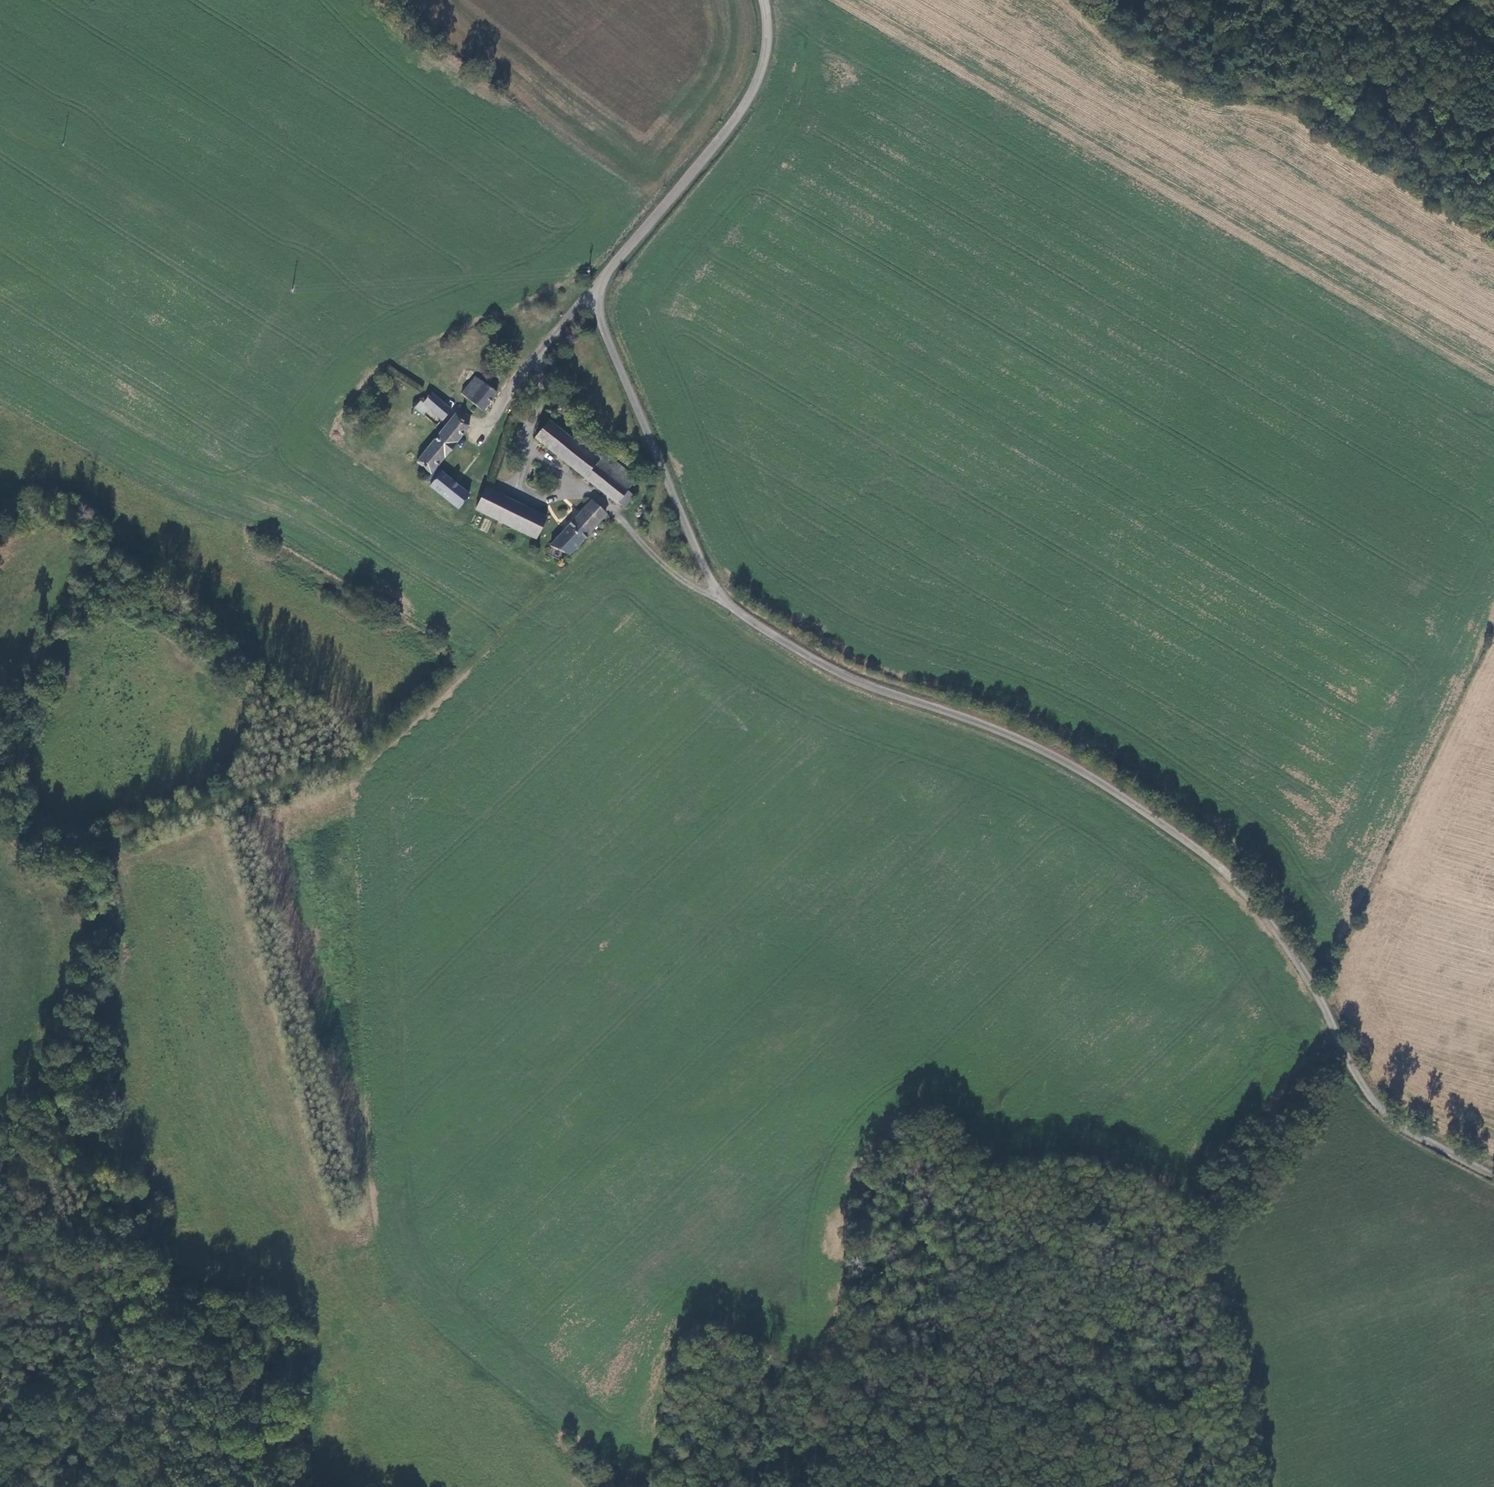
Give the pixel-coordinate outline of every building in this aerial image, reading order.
[(482,410),(497,392),(495,391),(497,390),(499,388),(499,386),(499,383),(497,381),(494,380),(491,381),(489,383),(488,386),(476,376),(461,393),(482,410)] [(451,409),(448,407),(431,393),(424,403),(420,401),(415,408),(424,415),(429,409),(442,420),(451,409)] [(455,414),(441,431),(417,463),(435,478),(429,486),(457,508),(462,503),(469,494),(435,467),(469,426),(455,414)] [(534,437),(616,504),(617,502),(624,508),(634,496),(627,490),(636,478),(605,453),(606,451),(578,429),(570,438),(548,420),(534,437)] [(546,517),(486,488),(475,509),(535,539),(546,517)] [(550,546),(569,555),(606,515),(591,501),(550,546)]
